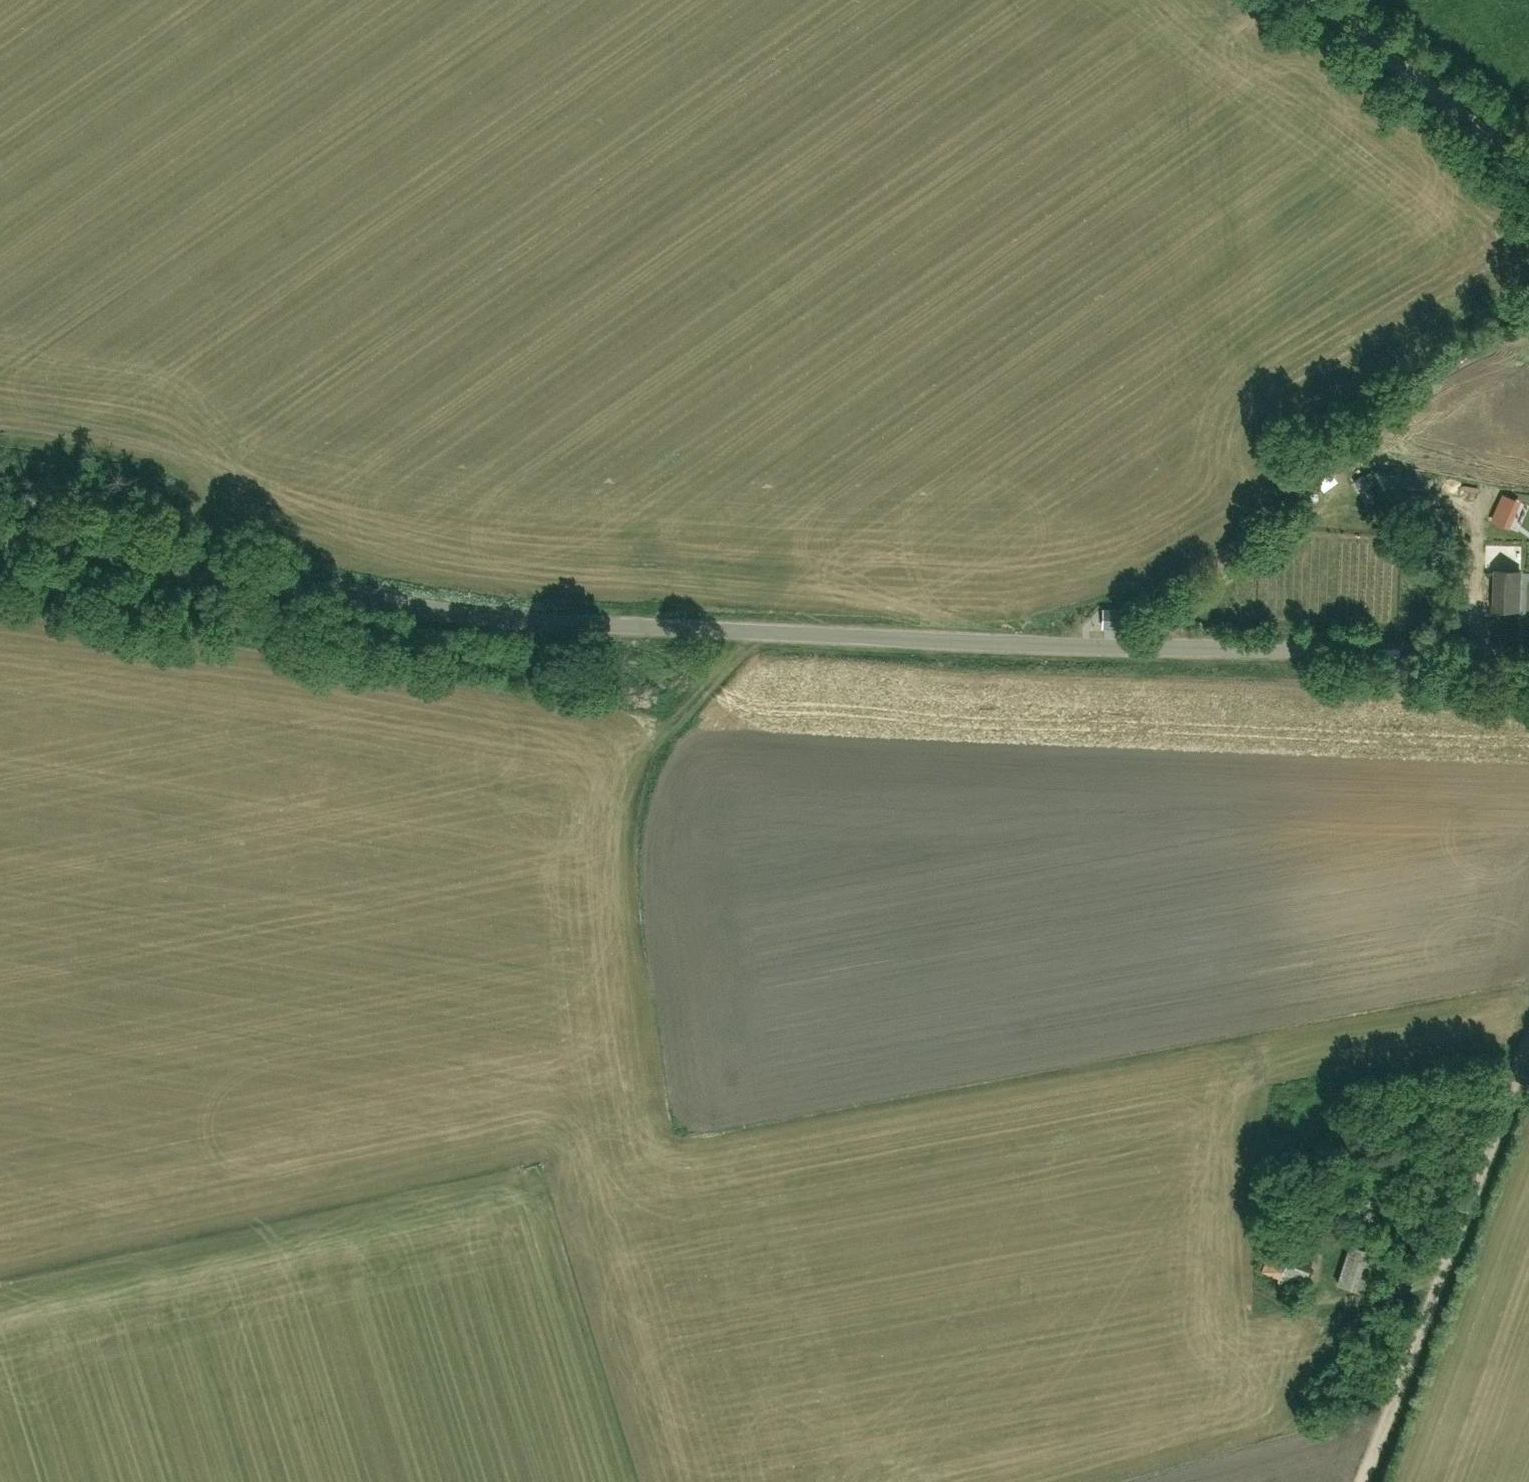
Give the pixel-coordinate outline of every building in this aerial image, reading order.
[(1277,1242),(1267,1272),(1309,1286),(1319,1256),(1277,1242)] [(1351,1250),(1337,1289),(1358,1296),(1372,1257),(1351,1250)]
